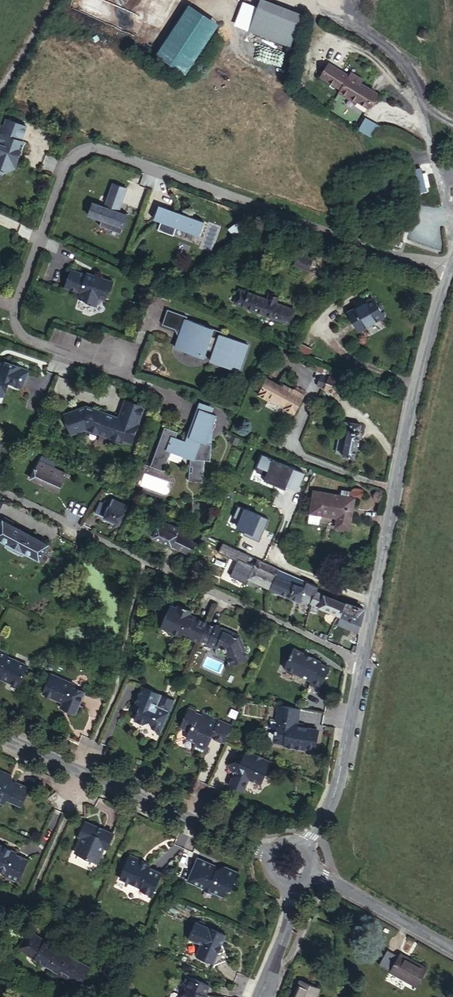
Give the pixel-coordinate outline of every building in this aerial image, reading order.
[(73,7),(96,17),(103,0),(76,0),(73,7)] [(221,25),(192,5),(158,56),(187,75),(221,25)] [(300,24),(254,6),(245,30),(291,48),(300,24)] [(330,62),(320,77),(340,89),(337,92),(356,103),(357,100),(369,107),(378,92),(362,82),(364,78),(351,71),(349,74),(330,62)] [(364,115),(357,128),(373,136),(380,123),(364,115)] [(5,172),(6,170),(8,170),(16,166),(19,158),(17,154),(19,149),(22,150),(26,140),(22,139),(27,124),(7,117),(4,124),(2,131),(0,130),(0,170),(5,172)] [(423,168),(412,170),(417,191),(427,188),(423,168)] [(126,186),(112,181),(107,195),(104,204),(93,200),(88,213),(101,218),(99,224),(100,224),(100,222),(120,230),(119,231),(120,232),(127,211),(118,208),(126,186)] [(202,220),(158,204),(153,217),(197,233),(202,220)] [(100,222),(100,224),(119,231),(120,230),(100,222)] [(298,253),(292,266),(307,272),(313,258),(298,253)] [(86,273),(71,268),(65,286),(80,291),(79,296),(86,299),(86,300),(97,304),(99,297),(105,299),(107,292),(109,292),(113,280),(87,271),(86,273)] [(237,288),(232,301),(286,323),(291,311),(273,303),(275,297),(266,293),(264,299),(237,288)] [(383,317),(373,301),(349,316),(360,333),(383,317)] [(211,361),(239,371),(249,344),(221,334),(219,338),(211,335),(214,328),(186,318),(187,316),(167,309),(161,324),(174,328),(177,330),(180,334),(178,337),(175,347),(196,354),(199,353),(200,355),(204,353),(203,351),(206,350),(206,348),(214,351),(211,361)] [(301,336),(295,349),(309,355),(315,342),(301,336)] [(29,367),(5,359),(1,360),(0,363),(0,394),(1,395),(4,393),(7,384),(18,388),(23,386),(29,367)] [(325,388),(330,377),(324,375),(319,386),(325,388)] [(294,414),(305,396),(295,390),(295,391),(293,393),(284,388),(269,380),(259,396),(269,401),(270,398),(285,406),(284,409),(294,414)] [(85,405),(63,414),(71,434),(86,428),(108,436),(110,439),(119,442),(120,439),(130,442),(143,405),(123,398),(117,416),(85,405)] [(199,408),(211,412),(213,405),(198,400),(185,440),(188,441),(199,408)] [(177,430),(163,425),(150,464),(163,469),(170,449),(183,454),(183,457),(190,458),(189,480),(203,481),(204,459),(210,459),(211,442),(206,440),(213,421),(215,413),(211,412),(199,408),(188,441),(185,440),(175,436),(177,430)] [(315,409),(313,418),(333,423),(334,414),(315,409)] [(365,428),(347,421),(344,430),(351,432),(348,442),(343,455),(343,456),(354,460),(365,428)] [(343,455),(348,442),(341,439),(336,453),(343,455)] [(56,464),(42,457),(40,460),(49,464),(55,467),(56,464)] [(49,464),(40,460),(31,479),(48,487),(52,477),(45,473),(49,464)] [(68,473),(55,467),(49,464),(45,473),(52,477),(48,487),(59,492),(68,473)] [(340,497),(350,499),(351,492),(341,491),(340,497)] [(340,497),(314,492),(309,524),(319,526),(321,515),(337,518),(336,528),(349,531),(351,520),(354,499),(350,499),(340,497)] [(97,498),(92,509),(117,522),(125,505),(112,497),(108,504),(97,498)] [(243,533),(259,539),(269,516),(238,504),(234,515),(238,517),(235,525),(245,529),(243,533)] [(3,516),(0,521),(0,540),(5,542),(23,552),(39,560),(47,543),(9,524),(11,520),(3,516)] [(151,537),(171,547),(179,531),(159,521),(151,537)] [(179,531),(171,547),(191,558),(197,546),(190,542),(192,538),(179,531)] [(21,555),(23,552),(5,542),(3,546),(21,555)] [(278,572),(280,569),(279,567),(253,555),(251,560),(278,572)] [(250,563),(276,575),(278,572),(251,560),(250,563)] [(269,589),(276,575),(250,563),(247,566),(243,576),(269,589)] [(243,576),(247,566),(242,564),(238,573),(243,576)] [(304,587),(307,579),(280,569),(278,572),(276,575),(278,576),(304,587)] [(317,590),(319,586),(319,585),(307,579),(304,587),(278,576),(276,575),(269,589),(275,592),(300,601),(301,599),(310,603),(317,590)] [(341,617),(346,603),(317,590),(310,603),(312,604),(310,611),(317,614),(318,607),(341,617)] [(365,608),(357,604),(347,599),(346,603),(341,617),(339,622),(347,626),(349,621),(362,626),(365,608)] [(198,643),(206,625),(192,618),(191,620),(187,619),(189,614),(175,607),(174,609),(168,607),(163,617),(160,618),(158,623),(159,625),(157,630),(178,639),(179,635),(183,637),(183,639),(197,645),(198,643)] [(214,628),(206,625),(198,643),(205,646),(205,647),(212,650),(213,657),(215,659),(218,660),(221,660),(223,659),(226,669),(244,662),(241,653),(242,652),(239,644),(236,645),(235,639),(230,638),(232,635),(214,627),(214,628)] [(299,653),(287,647),(276,668),(279,670),(279,672),(284,675),(287,674),(303,682),(302,685),(312,690),(324,666),(305,657),(304,658),(298,655),(299,653)] [(17,687),(25,666),(5,657),(6,655),(0,652),(0,680),(17,687)] [(70,683),(49,674),(40,693),(59,702),(57,707),(71,713),(81,692),(68,687),(70,683)] [(133,704),(134,704),(138,706),(135,713),(131,722),(142,726),(147,724),(149,729),(159,733),(168,713),(155,708),(160,697),(140,688),(133,704)] [(172,702),(160,697),(155,708),(168,713),(172,702)] [(294,707),(271,703),(268,719),(270,719),(267,742),(277,743),(276,746),(298,750),(298,747),(309,749),(311,735),(310,735),(311,728),(298,726),(296,723),(292,722),(294,707)] [(193,718),(196,713),(185,708),(183,714),(193,718)] [(209,739),(223,745),(231,727),(196,712),(196,713),(193,718),(183,714),(177,729),(185,732),(181,740),(191,744),(189,750),(202,756),(205,748),(204,745),(205,741),(207,742),(209,739)] [(268,759),(246,749),(241,761),(237,760),(228,763),(234,775),(231,776),(228,783),(234,786),(236,785),(244,789),(248,779),(260,784),(265,772),(263,771),(268,759)] [(0,771),(0,803),(1,803),(2,799),(17,806),(24,788),(11,782),(9,783),(9,784),(4,783),(7,774),(0,771)] [(96,808),(112,813),(115,804),(100,799),(96,808)] [(90,824),(79,820),(73,834),(76,836),(70,850),(92,860),(98,846),(102,847),(109,832),(96,827),(96,829),(89,826),(90,824)] [(2,871),(1,874),(14,880),(24,857),(11,852),(13,849),(6,847),(5,849),(0,847),(0,871),(2,871)] [(134,860),(123,855),(114,875),(134,884),(133,887),(147,892),(156,872),(144,867),(145,864),(141,862),(142,860),(135,858),(134,860)] [(183,880),(197,886),(204,882),(206,890),(217,895),(219,890),(225,886),(229,877),(228,876),(232,869),(219,864),(212,866),(210,863),(191,855),(185,869),(187,870),(183,880)] [(204,882),(197,886),(196,887),(206,891),(206,890),(204,882)] [(189,918),(183,932),(188,934),(187,938),(193,941),(189,953),(208,961),(208,962),(222,957),(216,940),(214,938),(217,930),(189,918)] [(33,960),(43,940),(26,932),(16,951),(33,960)] [(92,965),(43,940),(33,960),(68,978),(67,983),(79,989),(92,965)] [(415,988),(426,969),(399,954),(397,957),(386,952),(378,966),(389,972),(388,974),(396,978),(415,988)] [(181,971),(176,981),(179,983),(173,996),(203,996),(201,995),(202,993),(199,991),(203,981),(181,971)] [(319,987),(299,979),(291,996),(315,996),(319,987)]
